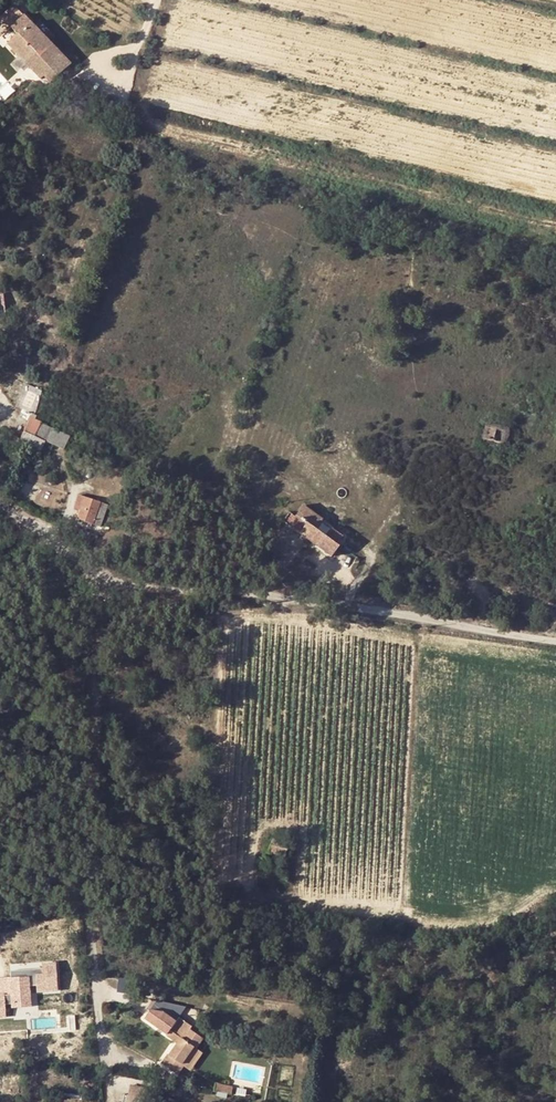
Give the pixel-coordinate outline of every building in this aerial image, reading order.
[(17,35),(7,44),(40,80),(44,78),(50,83),(70,65),(22,16),(9,27),(17,35)] [(35,411),(44,389),(27,382),(18,404),(35,411)] [(27,428),(29,441),(32,435),(37,422),(31,420),(27,428)] [(41,424),(37,422),(32,435),(35,436),(41,424)] [(41,424),(35,436),(46,440),(51,428),(41,424)] [(505,431),(488,426),(485,440),(502,445),(505,431)] [(51,428),(46,440),(69,450),(73,437),(51,428)] [(35,436),(30,448),(41,452),(46,440),(35,436)] [(81,512),(86,497),(81,495),(75,511),(81,512)] [(101,501),(86,497),(81,512),(80,518),(95,523),(101,501)] [(108,503),(101,501),(95,523),(101,525),(108,503)] [(345,537),(333,529),(329,533),(319,526),(324,519),(305,506),(297,518),(308,525),(301,534),(335,559),(342,549),(338,547),(345,537)] [(329,533),(333,529),(334,526),(324,519),(319,526),(329,533)] [(288,845),(272,841),(268,855),(284,859),(288,845)] [(0,978),(0,1017),(6,1016),(5,1005),(13,1004),(13,1008),(30,1007),(28,986),(36,986),(37,991),(58,990),(56,963),(42,964),(42,968),(43,975),(22,977),(21,970),(10,971),(11,977),(0,978)] [(42,968),(21,970),(22,977),(43,975),(42,968)] [(156,1011),(150,1018),(171,1036),(174,1033),(184,1042),(170,1059),(167,1056),(160,1065),(177,1080),(185,1072),(189,1075),(205,1056),(200,1052),(208,1043),(192,1031),(195,1028),(184,1021),(182,1024),(170,1013),(156,1011)] [(228,1094),(238,1096),(239,1087),(229,1086),(228,1094)] [(129,1090),(126,1101),(144,1101),(146,1094),(129,1090)]
